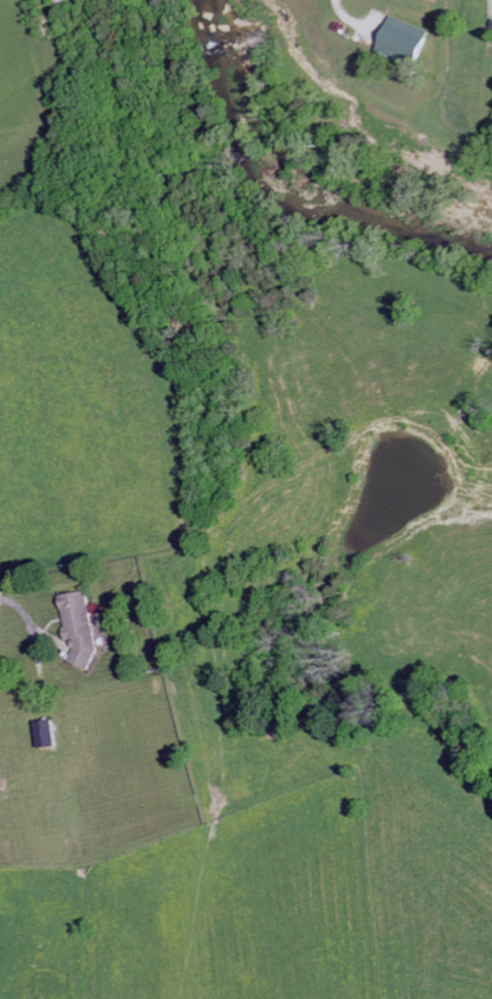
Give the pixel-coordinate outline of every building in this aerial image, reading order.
[(430,32),(393,16),(377,53),(414,69),(430,32)] [(61,594),(66,625),(65,628),(67,639),(73,641),(74,650),(70,662),(91,670),(98,649),(88,590),(61,594)] [(58,745),(54,718),(37,721),(41,748),(58,745)]
